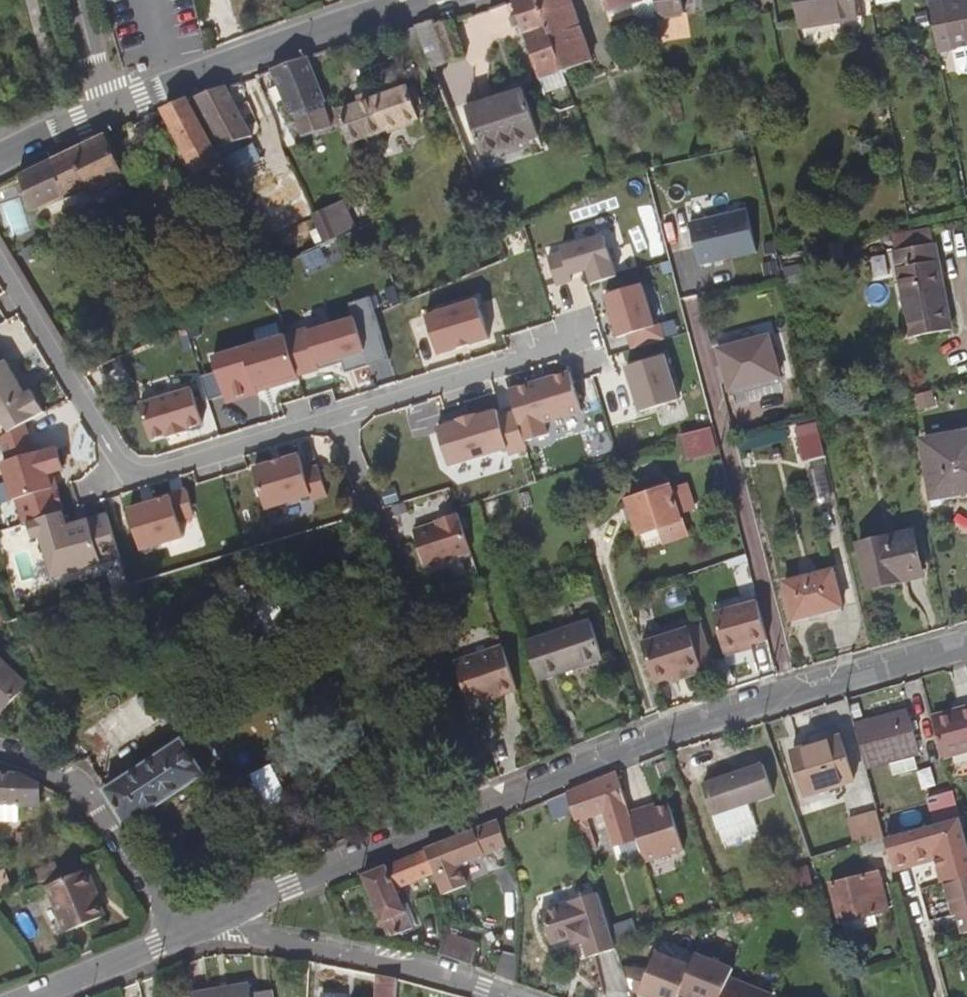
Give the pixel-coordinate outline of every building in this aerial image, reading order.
[(512,2),(540,81),(563,72),(537,0),(517,0),(512,2)] [(563,72),(594,60),(573,0),(537,0),(563,72)] [(607,11),(651,0),(604,0),(607,11)] [(659,17),(684,14),(682,0),(656,0),(659,17)] [(859,18),(856,0),(796,0),(800,27),(859,18)] [(940,53),(966,47),(966,0),(930,0),(940,53)] [(455,19),(435,25),(449,62),(466,57),(455,19)] [(433,21),(414,25),(422,44),(431,67),(449,62),(435,25),(433,21)] [(422,44),(414,25),(402,31),(409,49),(422,44)] [(309,56),(271,70),(278,86),(282,94),(291,115),(295,114),(301,129),(304,137),(334,127),(326,103),(309,56)] [(342,124),(349,144),(420,119),(408,84),(337,109),(342,124)] [(227,86),(194,98),(221,148),(254,135),(227,86)] [(282,94),(278,86),(268,91),(271,99),(282,94)] [(468,109),(482,154),(530,139),(539,136),(525,91),(468,109)] [(185,102),(164,110),(196,175),(219,164),(187,101),(185,102)] [(337,109),(326,103),(334,127),(342,124),(337,109)] [(26,172),(20,175),(33,213),(87,187),(91,194),(127,177),(107,134),(26,172)] [(533,148),(530,139),(482,154),(485,163),(533,148)] [(229,155),(240,181),(268,169),(257,142),(229,155)] [(232,185),(219,164),(196,175),(189,178),(202,203),(232,185)] [(690,223),(700,266),(758,252),(747,210),(690,223)] [(332,211),(316,218),(328,244),(335,241),(344,237),(332,211)] [(893,235),(896,250),(935,243),(931,227),(893,235)] [(620,275),(608,235),(565,248),(566,251),(551,256),(560,284),(575,279),(574,274),(591,268),(596,283),(620,275)] [(935,243),(896,250),(912,336),(951,328),(935,243)] [(657,326),(644,284),(607,295),(620,337),(629,334),(633,349),(667,338),(662,324),(657,326)] [(287,334),(300,376),(345,362),(346,367),(369,360),(363,341),(383,335),(371,297),(351,303),(355,317),(309,331),(308,328),(287,334)] [(490,339),(478,298),(427,314),(439,354),(490,339)] [(300,376),(287,334),(214,357),(229,403),(260,393),(260,391),(258,387),(276,382),(280,385),(301,378),(300,376)] [(712,348),(720,383),(727,382),(729,390),(780,378),(770,334),(712,348)] [(369,360),(346,367),(348,372),(391,359),(383,335),(363,341),(369,360)] [(12,432),(27,423),(46,411),(33,390),(27,394),(7,360),(4,362),(0,355),(0,412),(12,432)] [(642,411),(680,400),(667,355),(628,366),(642,411)] [(584,411),(572,372),(511,390),(517,410),(527,441),(549,434),(546,423),(584,411)] [(258,387),(260,391),(280,385),(276,382),(258,387)] [(205,424),(193,388),(142,404),(153,440),(170,435),(170,437),(189,431),(188,429),(205,424)] [(529,448),(527,441),(517,410),(500,415),(498,409),(478,415),(478,413),(458,419),(459,421),(439,427),(451,465),(509,447),(511,454),(529,448)] [(36,453),(27,423),(12,432),(2,438),(9,461),(4,462),(15,500),(18,499),(25,523),(29,522),(62,512),(61,511),(64,505),(60,491),(54,487),(50,474),(66,469),(59,447),(43,452),(43,450),(36,453)] [(689,459),(717,452),(711,429),(682,435),(689,459)] [(966,492),(966,431),(922,439),(933,498),(966,492)] [(825,457),(819,432),(799,437),(804,462),(825,457)] [(305,471),(300,455),(254,469),(266,508),(311,495),(312,500),(328,495),(319,466),(305,471)] [(663,541),(685,534),(669,486),(627,500),(638,532),(658,526),(663,541)] [(126,511),(138,551),(181,538),(176,521),(191,516),(183,490),(151,500),(152,503),(140,507),(126,511)] [(62,512),(29,522),(34,539),(43,536),(55,577),(122,557),(109,514),(69,526),(64,511),(62,512)] [(414,529),(426,564),(470,549),(457,511),(436,518),(437,521),(414,529)] [(855,543),(866,587),(926,574),(915,529),(855,543)] [(793,619),(842,607),(833,570),(784,582),(793,619)] [(768,640),(758,600),(714,612),(723,651),(768,640)] [(525,641),(539,681),(603,660),(590,620),(525,641)] [(642,641),(655,681),(673,675),(701,666),(688,627),(642,641)] [(517,690),(504,648),(456,663),(469,701),(486,696),(496,693),(498,696),(517,690)] [(1,712),(28,684),(0,657),(0,711),(1,712)] [(703,671),(701,666),(673,675),(676,679),(703,671)] [(944,759),(966,753),(966,706),(932,716),(944,759)] [(914,755),(919,754),(908,711),(854,725),(867,768),(890,762),(894,776),(918,769),(914,755)] [(805,798),(856,782),(841,735),(791,750),(805,798)] [(106,790),(128,825),(206,774),(183,739),(106,790)] [(750,803),(774,795),(763,763),(703,784),(718,829),(755,817),(750,803)] [(273,764),(254,773),(269,803),(288,794),(273,764)] [(19,822),(18,806),(39,807),(40,783),(15,771),(0,771),(0,821),(19,822)] [(629,811),(617,772),(567,792),(571,806),(579,831),(588,829),(586,819),(605,813),(615,846),(620,862),(643,855),(629,811)] [(961,819),(953,790),(939,794),(947,823),(961,819)] [(571,806),(567,792),(547,800),(553,814),(571,806)] [(655,803),(644,806),(646,812),(657,809),(655,803)] [(643,855),(644,861),(683,850),(670,805),(657,809),(646,812),(644,806),(629,811),(643,855)] [(854,841),(884,837),(881,810),(851,814),(854,841)] [(961,820),(886,840),(895,872),(915,867),(914,864),(937,858),(944,884),(947,883),(966,877),(966,840),(965,832),(961,820)] [(398,889),(436,874),(444,895),(466,886),(457,865),(484,854),(474,829),(362,875),(387,936),(413,926),(398,889)] [(78,872),(73,861),(47,871),(52,883),(47,884),(66,932),(107,916),(89,868),(78,872)] [(47,871),(34,877),(37,883),(45,879),(47,884),(52,883),(47,871)] [(875,915),(891,910),(880,872),(830,885),(839,924),(844,924),(846,934),(878,925),(875,915)] [(947,883),(957,918),(960,917),(965,935),(966,935),(966,877),(947,883)] [(802,892),(798,879),(781,884),(784,896),(802,892)] [(610,927),(601,897),(544,916),(555,949),(575,942),(577,948),(586,946),(592,961),(618,952),(615,941),(610,927)] [(636,935),(632,920),(610,927),(615,941),(636,935)] [(463,962),(471,965),(478,943),(446,933),(438,953),(463,962)] [(690,968),(655,954),(648,973),(639,995),(643,996),(679,996),(690,968)] [(679,996),(683,996),(722,996),(729,979),(732,970),(695,956),(690,968),(679,996)] [(775,996),(729,979),(722,996),(775,996)] [(192,996),(274,996),(273,989),(250,993),(249,983),(191,993),(192,996)]
